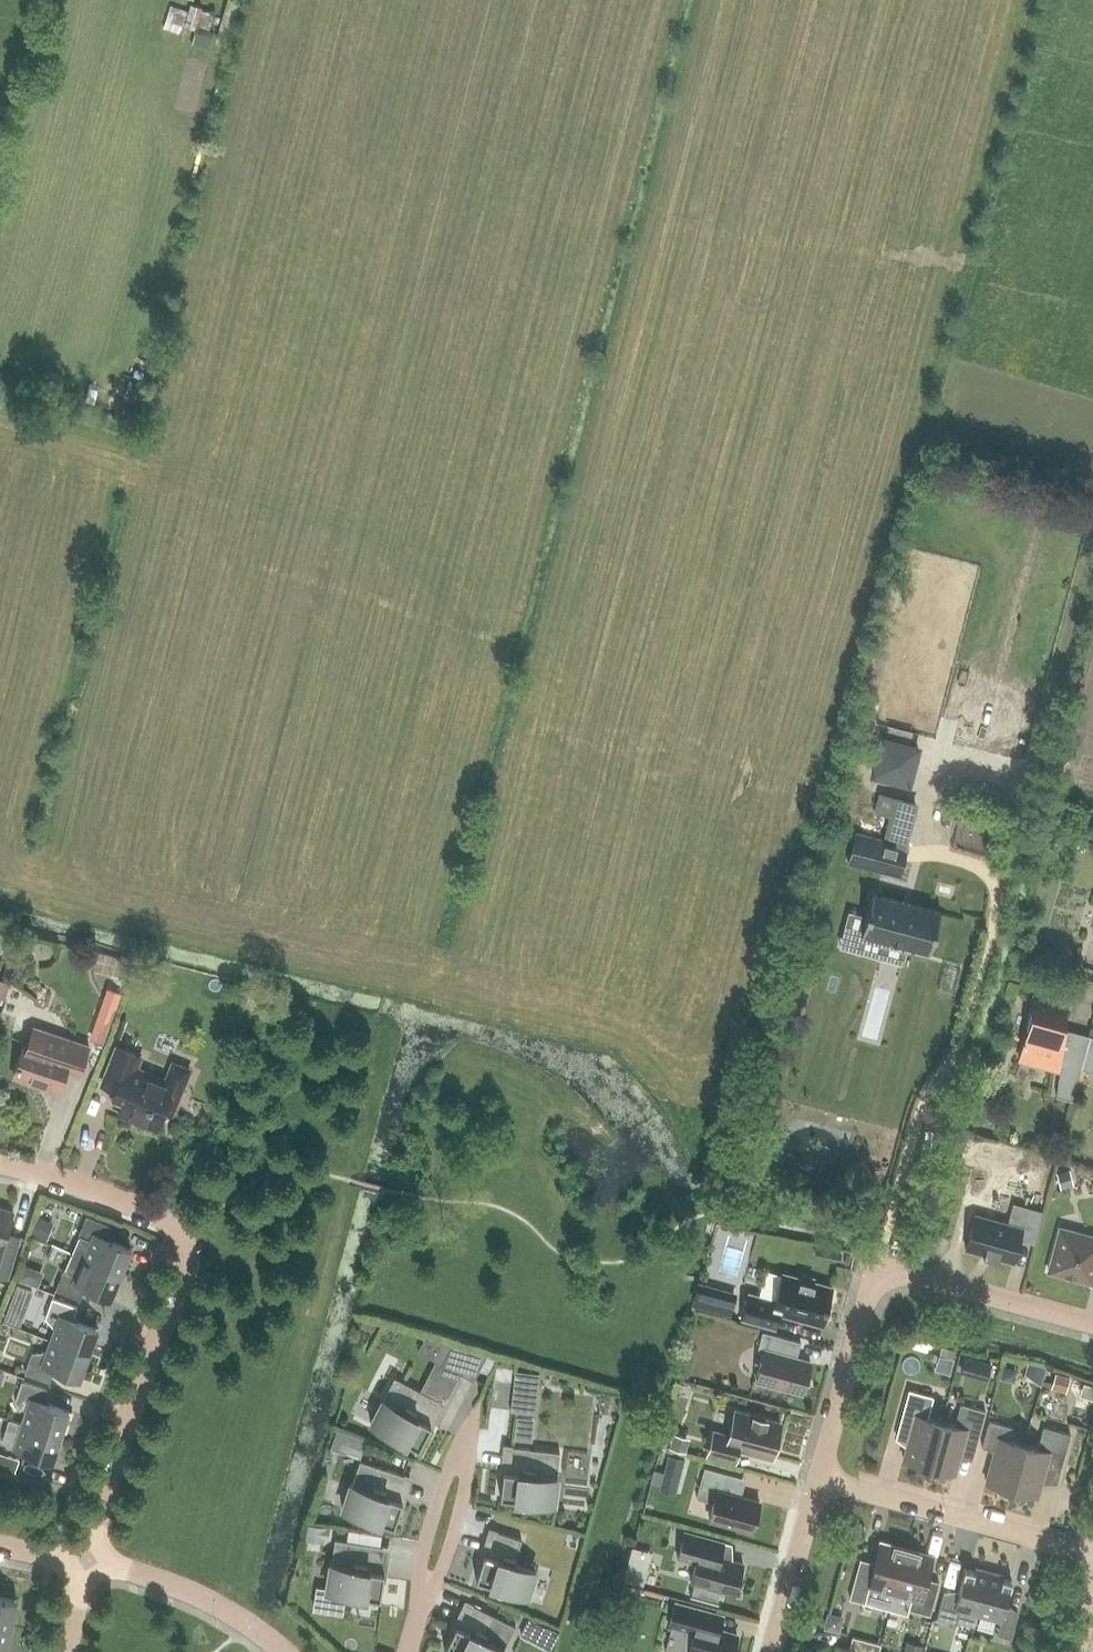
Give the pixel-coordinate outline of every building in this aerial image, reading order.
[(192,4),(185,25),(196,29),(208,33),(215,13),(202,9),(203,7),(192,4)] [(187,11),(170,6),(162,29),(179,35),(187,11)] [(196,29),(192,43),(209,49),(214,35),(208,33),(196,29)] [(899,876),(907,846),(857,833),(849,863),(899,876)] [(930,952),(941,912),(873,894),(862,934),(930,952)] [(0,979),(0,998),(6,999),(10,981),(0,979)] [(1082,1069),(1091,1036),(1061,1027),(1067,1003),(1036,994),(1027,1028),(1029,1029),(1021,1056),(1062,1068),(1059,1079),(1057,1096),(1073,1101),(1082,1069)] [(105,1044),(111,1025),(100,1022),(98,1027),(95,1026),(91,1040),(105,1044)] [(90,1046),(34,1027),(29,1042),(26,1041),(15,1076),(60,1091),(67,1071),(80,1076),(90,1046)] [(1082,1069),(1092,1072),(1092,1036),(1091,1036),(1082,1069)] [(164,1079),(132,1066),(137,1054),(118,1046),(105,1079),(118,1084),(113,1096),(116,1097),(113,1105),(121,1108),(118,1113),(158,1129),(164,1114),(173,1118),(193,1069),(172,1060),(164,1079)] [(1034,1242),(1043,1212),(1015,1204),(1009,1223),(976,1213),(966,1248),(1014,1262),(1020,1238),(1034,1242)] [(8,1278),(21,1236),(8,1232),(14,1212),(0,1207),(0,1275),(8,1278)] [(31,1234),(48,1240),(55,1222),(38,1216),(31,1234)] [(72,1252),(122,1273),(132,1249),(107,1238),(112,1226),(88,1216),(72,1252)] [(1092,1282),(1092,1236),(1061,1228),(1049,1271),(1092,1283),(1092,1282)] [(112,1298),(122,1273),(72,1252),(56,1289),(81,1299),(86,1287),(112,1298)] [(802,1279),(784,1274),(776,1301),(749,1293),(742,1319),(776,1328),(780,1313),(822,1325),(832,1287),(814,1282),(815,1279),(803,1276),(802,1279)] [(702,1303),(741,1312),(746,1293),(707,1284),(702,1303)] [(51,1339),(90,1354),(99,1329),(73,1319),(78,1307),(53,1298),(46,1318),(54,1326),(55,1327),(51,1339)] [(804,1392),(811,1363),(797,1359),(801,1342),(763,1332),(758,1350),(764,1351),(757,1379),(804,1392)] [(81,1378),(90,1354),(51,1339),(46,1352),(44,1351),(33,1353),(26,1373),(51,1382),(55,1369),(81,1378)] [(461,1373),(472,1378),(485,1354),(451,1344),(450,1346),(442,1363),(461,1373)] [(540,1373),(515,1370),(514,1384),(538,1387),(540,1373)] [(437,1400),(395,1377),(384,1398),(381,1397),(367,1424),(406,1444),(407,1443),(419,1449),(426,1433),(429,1435),(446,1403),(438,1398),(437,1400)] [(22,1422),(62,1435),(70,1410),(44,1402),(48,1389),(22,1381),(16,1401),(24,1409),(26,1410),(22,1422)] [(930,1466),(942,1422),(928,1418),(934,1397),(909,1390),(900,1424),(913,1428),(904,1459),(930,1466)] [(942,1422),(930,1466),(955,1473),(964,1442),(977,1445),(986,1411),(961,1404),(955,1425),(942,1422)] [(772,1456),(781,1424),(736,1412),(730,1436),(714,1432),(709,1453),(735,1459),(738,1447),(772,1456)] [(522,1437),(541,1437),(542,1414),(522,1413),(522,1437)] [(22,1422),(22,1423),(10,1419),(4,1439),(8,1446),(54,1461),(62,1435),(22,1422)] [(1012,1489),(1025,1444),(1011,1441),(1015,1428),(990,1421),(982,1447),(995,1450),(986,1482),(1012,1489)] [(1025,1444),(1012,1489),(1038,1496),(1046,1465),(1061,1469),(1071,1434),(1044,1426),(1038,1448),(1025,1444)] [(335,1430),(329,1448),(344,1454),(350,1435),(335,1430)] [(557,1506),(561,1476),(558,1476),(560,1452),(513,1447),(513,1445),(504,1444),(501,1471),(504,1471),(500,1497),(513,1499),(513,1500),(557,1506)] [(23,1456),(1,1451),(0,1456),(0,1462),(21,1467),(23,1456)] [(686,1458),(669,1454),(664,1472),(681,1477),(686,1458)] [(404,1475),(360,1461),(353,1482),(349,1481),(339,1511),(381,1524),(382,1522),(394,1526),(399,1510),(403,1511),(414,1477),(405,1474),(404,1475)] [(752,1530),(760,1502),(742,1496),(746,1479),(705,1468),(697,1498),(714,1502),(710,1519),(752,1530)] [(306,1540),(324,1543),(325,1539),(329,1540),(331,1527),(309,1523),(306,1540)] [(530,1598),(539,1570),(515,1562),(522,1539),(498,1532),(498,1530),(489,1527),(481,1553),(484,1554),(476,1580),(488,1583),(488,1585),(530,1598)] [(725,1541),(685,1530),(677,1558),(696,1563),(691,1582),(695,1583),(692,1595),(717,1602),(720,1590),(736,1594),(744,1563),(721,1556),(725,1541)] [(383,1546),(335,1539),(331,1562),(328,1562),(324,1591),(321,1591),(318,1609),(345,1614),(348,1595),(367,1598),(367,1597),(381,1599),(383,1582),(387,1583),(392,1547),(383,1545),(383,1546)] [(849,1598),(890,1609),(907,1546),(880,1539),(873,1561),(860,1558),(849,1598)] [(935,1554),(907,1546),(890,1609),(908,1614),(909,1609),(930,1615),(940,1581),(928,1578),(935,1554)] [(648,1569),(637,1566),(633,1583),(644,1585),(648,1569)] [(937,1618),(960,1624),(960,1622),(975,1626),(978,1615),(990,1571),(976,1567),(975,1571),(965,1568),(958,1596),(945,1592),(937,1618)] [(990,1571),(978,1615),(1001,1621),(998,1634),(1011,1638),(1018,1612),(1005,1608),(1013,1581),(1003,1578),(1003,1575),(990,1571)] [(12,1625),(17,1600),(0,1597),(0,1623),(12,1625)] [(445,1649),(451,1651),(506,1651),(508,1649),(505,1647),(515,1626),(496,1616),(473,1605),(474,1604),(465,1600),(454,1624),(456,1625),(445,1649)] [(665,1650),(674,1651),(690,1651),(691,1651),(733,1651),(738,1635),(720,1630),(724,1615),(707,1610),(676,1602),(669,1626),(674,1627),(671,1636),(670,1635),(669,1640),(669,1641),(667,1648),(666,1648),(665,1650)] [(520,1634),(550,1649),(559,1632),(529,1617),(520,1634)] [(12,1625),(0,1623),(0,1651),(6,1651),(12,1625)] [(881,1644),(853,1637),(850,1650),(858,1651),(879,1651),(881,1644)]
